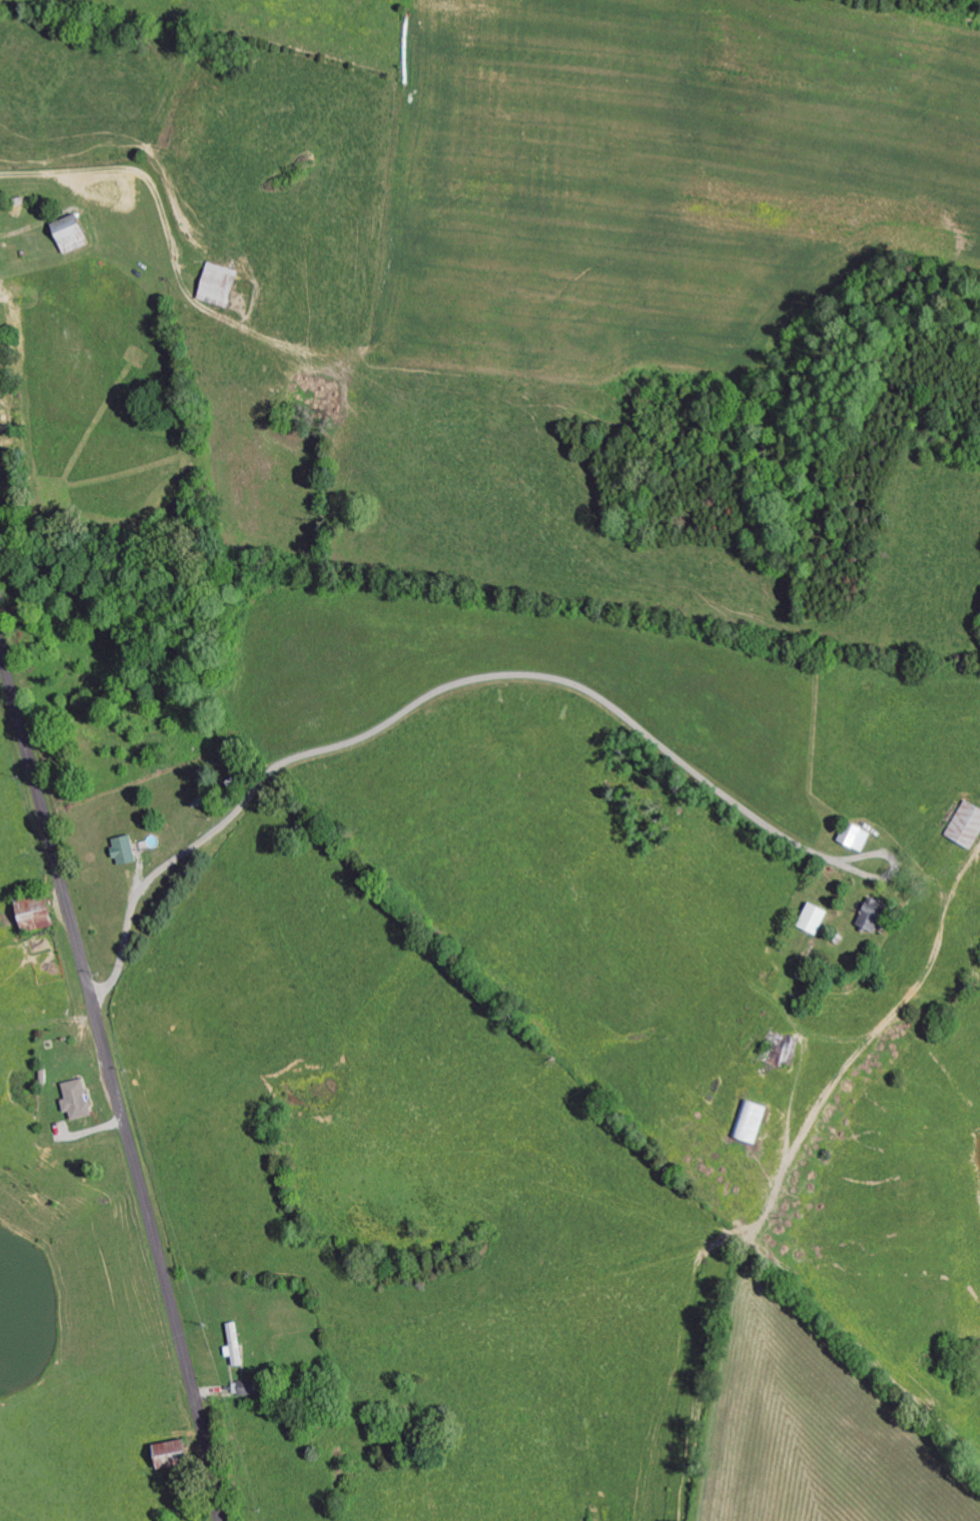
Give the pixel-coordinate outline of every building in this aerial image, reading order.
[(63,234),(70,253),(96,243),(89,224),(63,234)] [(243,270),(212,262),(203,299),(234,307),(243,270)] [(978,849),(979,845),(979,804),(969,798),(950,835),(978,849)] [(870,851),(876,829),(850,822),(844,843),(870,851)] [(140,862),(135,835),(115,839),(120,865),(140,862)] [(30,932),(59,925),(52,891),(22,898),(30,932)] [(880,931),(890,904),(869,897),(859,924),(880,931)] [(823,934),(834,910),(814,901),(804,926),(823,934)] [(66,1083),(70,1099),(65,1100),(68,1113),(74,1111),(76,1120),(96,1115),(87,1078),(66,1083)] [(734,1136),(759,1143),(770,1105),(745,1098),(734,1136)] [(234,1345),(227,1346),(229,1358),(233,1357),(235,1366),(247,1364),(239,1321),(231,1323),(234,1345)] [(244,1396),(264,1396),(264,1380),(236,1381),(236,1393),(243,1392),(244,1396)]
